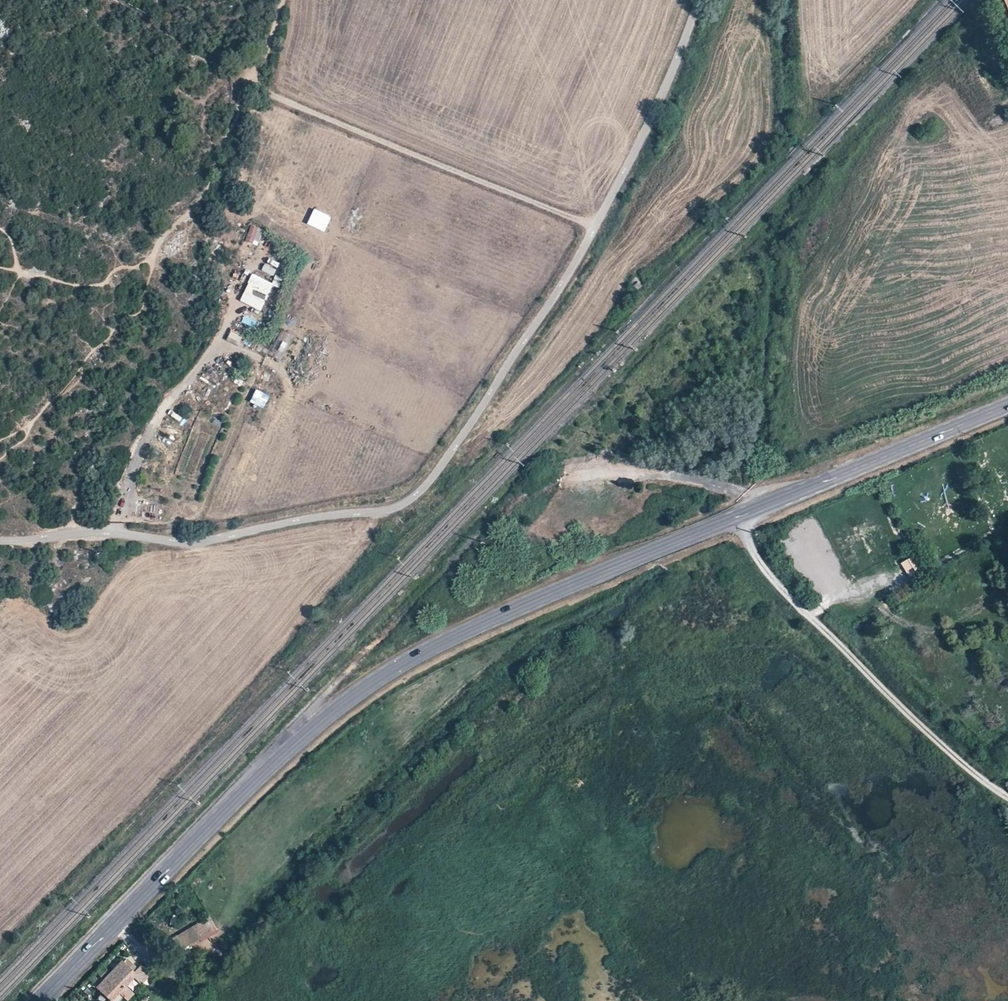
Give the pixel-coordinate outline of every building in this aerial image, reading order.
[(332,217),(315,209),(308,224),(325,232),(332,217)] [(251,225),(245,242),(254,245),(260,228),(251,225)] [(265,264),(261,270),(273,276),(277,270),(265,264)] [(249,283),(240,301),(262,312),(275,285),(253,274),(248,283),(249,283)] [(640,293),(644,289),(634,278),(630,282),(640,293)] [(243,350),(248,341),(231,331),(226,340),(243,350)] [(255,389),(249,402),(263,409),(269,397),(255,389)] [(915,556),(902,562),(912,582),(924,576),(915,556)] [(188,946),(216,929),(205,918),(181,932),(188,946)] [(136,974),(121,961),(96,988),(110,1000),(112,1000),(136,974)] [(172,968),(162,980),(173,987),(183,975),(172,968)]
